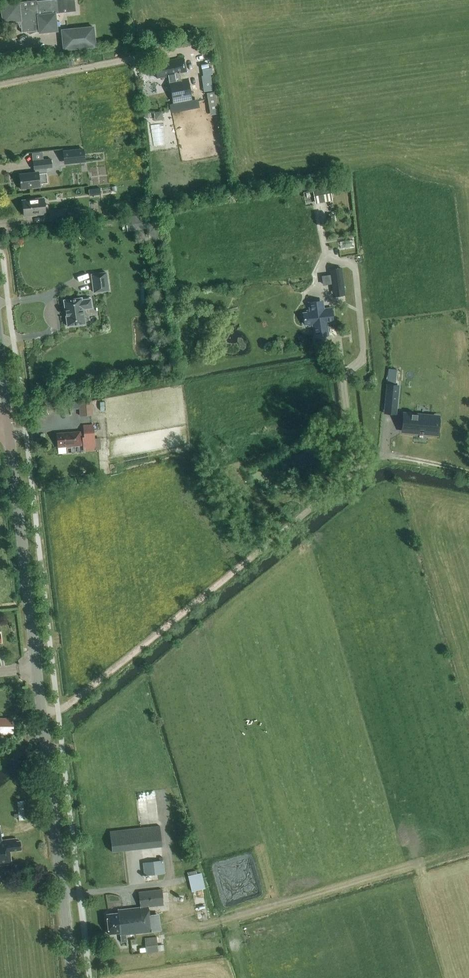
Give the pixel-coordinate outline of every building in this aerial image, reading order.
[(1,4),(3,22),(21,20),(22,32),(28,31),(29,34),(38,31),(38,30),(39,30),(40,32),(57,30),(55,13),(58,13),(75,11),(74,0),(43,0),(36,1),(36,3),(19,5),(19,2),(18,0),(17,0),(9,3),(1,4)] [(93,26),(61,29),(64,49),(95,46),(93,26)] [(180,78),(180,74),(186,73),(182,57),(164,62),(164,63),(155,65),(157,78),(168,75),(173,103),(192,100),(188,77),(180,78)] [(200,75),(202,91),(212,90),(210,74),(200,75)] [(214,91),(205,92),(208,112),(217,111),(214,91)] [(83,149),(62,151),(63,157),(64,163),(70,162),(84,161),(83,149)] [(35,172),(19,173),(21,188),(40,186),(40,183),(47,183),(45,167),(51,167),(50,158),(43,159),(32,160),(33,169),(35,169),(35,172)] [(315,204),(332,200),(330,186),(312,190),(315,204)] [(24,215),(45,213),(43,198),(22,200),(24,215)] [(49,221),(65,219),(64,210),(49,212),(49,221)] [(143,214),(125,216),(127,231),(145,228),(143,214)] [(72,230),(69,235),(73,240),(79,239),(81,233),(77,229),(72,230)] [(342,267),(329,269),(332,290),(344,288),(342,267)] [(93,293),(109,291),(107,271),(90,273),(93,293)] [(82,300),(81,297),(63,300),(67,326),(77,324),(78,325),(82,325),(83,323),(85,323),(83,308),(92,307),(90,298),(82,300)] [(331,307),(323,308),(322,300),(309,302),(310,310),(307,310),(307,313),(303,313),(304,323),(308,323),(309,325),(312,325),(313,338),(329,335),(327,323),(333,322),(331,307)] [(422,381),(437,380),(437,366),(421,367),(422,381)] [(398,385),(385,384),(383,404),(396,405),(398,385)] [(80,416),(93,414),(92,400),(79,401),(80,416)] [(403,419),(402,430),(419,432),(419,428),(424,428),(424,432),(431,433),(436,433),(437,431),(438,422),(437,422),(438,417),(433,417),(433,416),(417,415),(417,414),(411,414),(411,419),(403,419)] [(84,451),(96,450),(93,424),(83,425),(84,436),(83,437),(84,451)] [(57,447),(81,445),(80,431),(56,433),(57,447)] [(13,735),(14,719),(5,719),(5,735),(13,735)] [(110,831),(112,851),(162,846),(160,825),(110,831)] [(12,864),(11,852),(22,850),(21,841),(17,842),(16,839),(2,841),(0,826),(0,866),(12,864)] [(145,875),(164,873),(163,859),(144,861),(145,875)] [(192,892),(205,888),(201,872),(188,876),(192,892)] [(150,914),(149,906),(163,905),(162,889),(138,891),(140,907),(117,909),(117,912),(106,913),(109,933),(120,932),(121,941),(127,940),(126,934),(152,931),(161,930),(159,913),(150,914)] [(157,945),(156,936),(144,938),(146,953),(159,952),(159,951),(164,950),(163,944),(157,945)]
